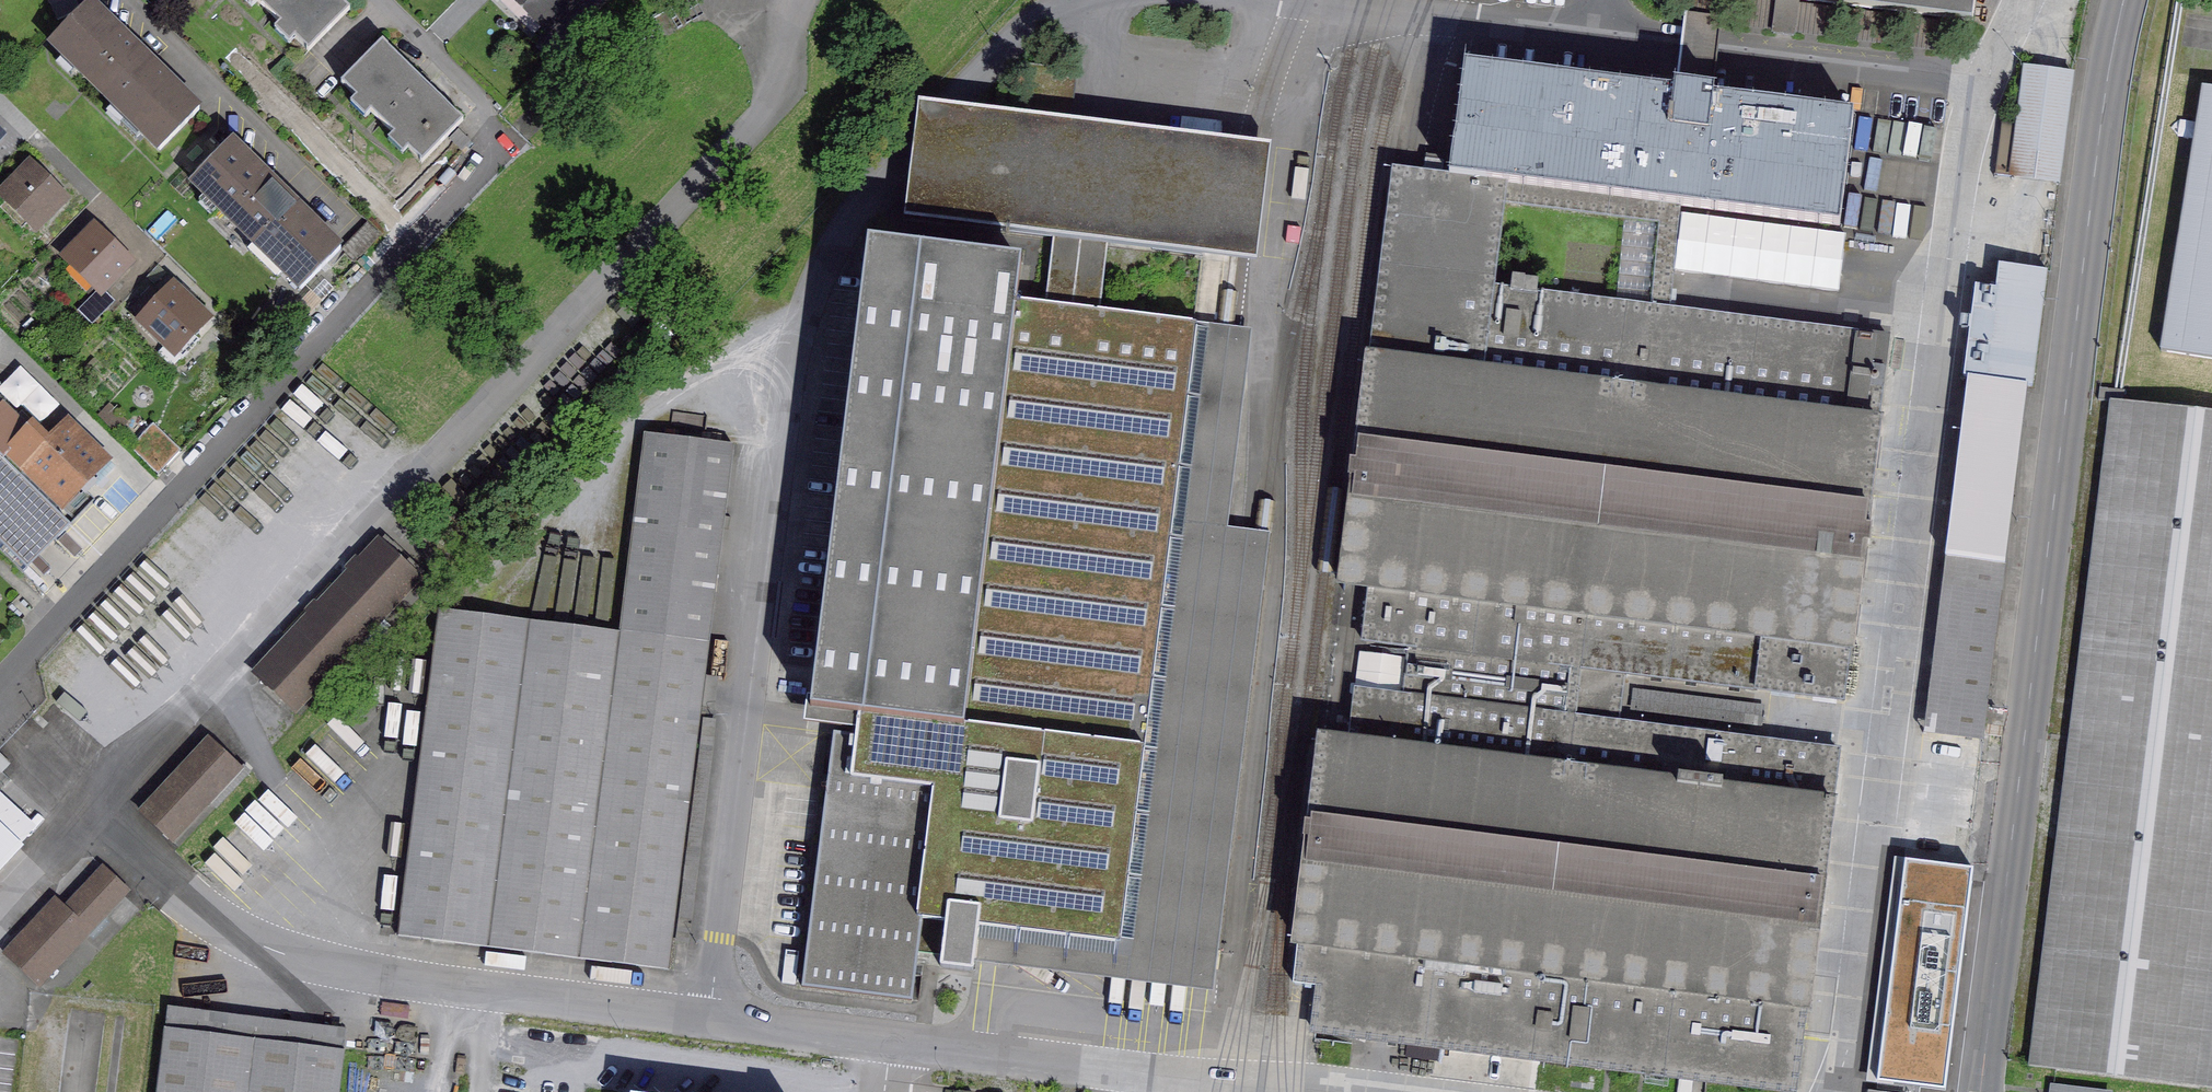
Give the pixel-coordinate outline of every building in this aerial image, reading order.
[(59,19),(80,10),(75,0),(50,0),(59,19)] [(308,51),(349,10),(339,0),(256,0),(308,51)] [(550,25),(574,0),(524,0),(550,25)] [(1687,20),(1719,24),(1722,0),(1689,0),(1687,20)] [(1741,27),(1774,31),(1777,2),(1763,0),(1745,0),(1741,27)] [(1777,2),(1774,31),(1773,34),(1794,36),(1795,33),(1798,4),(1799,0),(1777,0),(1777,2)] [(1973,21),(1976,0),(1805,0),(1973,21)] [(49,42),(160,150),(200,110),(162,73),(159,77),(130,49),(134,46),(89,2),(49,42)] [(1831,8),(1798,4),(1795,33),(1827,37),(1831,8)] [(343,84),(422,162),(462,121),(383,43),(343,84)] [(1496,56),(1494,68),(1598,81),(1600,69),(1496,56)] [(1839,225),(1853,115),(1713,98),(1714,91),(1676,86),(1675,93),(1464,67),(1451,177),(1682,206),(1839,225)] [(2003,120),(1996,175),(2057,183),(2072,74),(2026,68),(2019,122),(2003,120)] [(2203,87),(2161,351),(2211,359),(2211,89),(2203,87)] [(914,142),(905,219),(1235,260),(1256,263),(1271,148),(947,107),(919,104),(914,142)] [(191,181),(301,289),(341,249),(304,212),(300,216),(272,188),(275,185),(231,141),(191,181)] [(31,167),(4,193),(37,225),(63,199),(31,167)] [(1369,585),(1362,640),(1408,646),(1625,672),(1844,700),(1890,339),(1668,311),(1682,206),(1451,177),(1392,170),(1341,581),(1369,585)] [(94,223),(59,259),(102,300),(137,264),(94,223)] [(858,717),(855,735),(961,748),(1017,302),(1022,264),(867,245),(809,711),(858,717)] [(1968,378),(1945,557),(2005,564),(2027,386),(2033,386),(2047,271),(1999,265),(1996,289),(1975,287),(1964,377),(1968,378)] [(175,281),(135,322),(176,360),(215,319),(175,281)] [(1196,324),(1017,302),(961,748),(855,735),(834,733),(802,987),(912,1001),(919,946),(942,947),(940,968),(974,972),(975,964),(979,925),(1120,944),(1196,325),(1196,324)] [(979,925),(975,964),(1214,994),(1271,535),(1263,534),(1228,530),(1253,331),(1234,329),(1226,328),(1196,325),(1120,944),(979,925)] [(2125,391),(2100,388),(2098,400),(2123,404),(2125,391)] [(25,472),(7,454),(31,430),(3,403),(5,402),(0,397),(0,550),(24,573),(71,525),(21,476),(25,472)] [(2211,995),(2211,417),(2114,405),(2033,1064),(2201,1084),(2211,995)] [(133,441),(158,468),(182,446),(157,419),(133,441)] [(48,447),(31,430),(7,454),(25,472),(31,466),(66,500),(101,464),(65,429),(48,447)] [(645,434),(620,632),(708,643),(733,444),(645,434)] [(257,672),(296,708),(417,579),(378,543),(257,672)] [(1945,557),(1879,1087),(1920,1091),(1938,1091),(2005,564),(1945,557)] [(710,643),(708,643),(620,632),(439,610),(398,936),(669,970),(710,643)] [(1313,1031),(1796,1091),(1839,751),(1618,724),(1625,672),(1408,646),(1402,697),(1356,691),(1349,746),(1321,742),(1296,939),(1324,943),(1313,1031)] [(1634,690),(1631,710),(1762,726),(1765,706),(1634,690)] [(295,761),(320,784),(361,739),(337,717),(295,761)] [(210,739),(141,812),(172,841),(240,768),(210,739)] [(1,770),(9,763),(0,754),(0,770),(1,770)] [(274,783),(201,851),(230,882),(303,814),(274,783)] [(0,827),(0,867),(20,846),(0,827)] [(57,899),(5,955),(38,985),(127,889),(105,868),(67,909),(57,899)] [(165,1027),(157,1091),(339,1091),(344,1050),(165,1027)]
